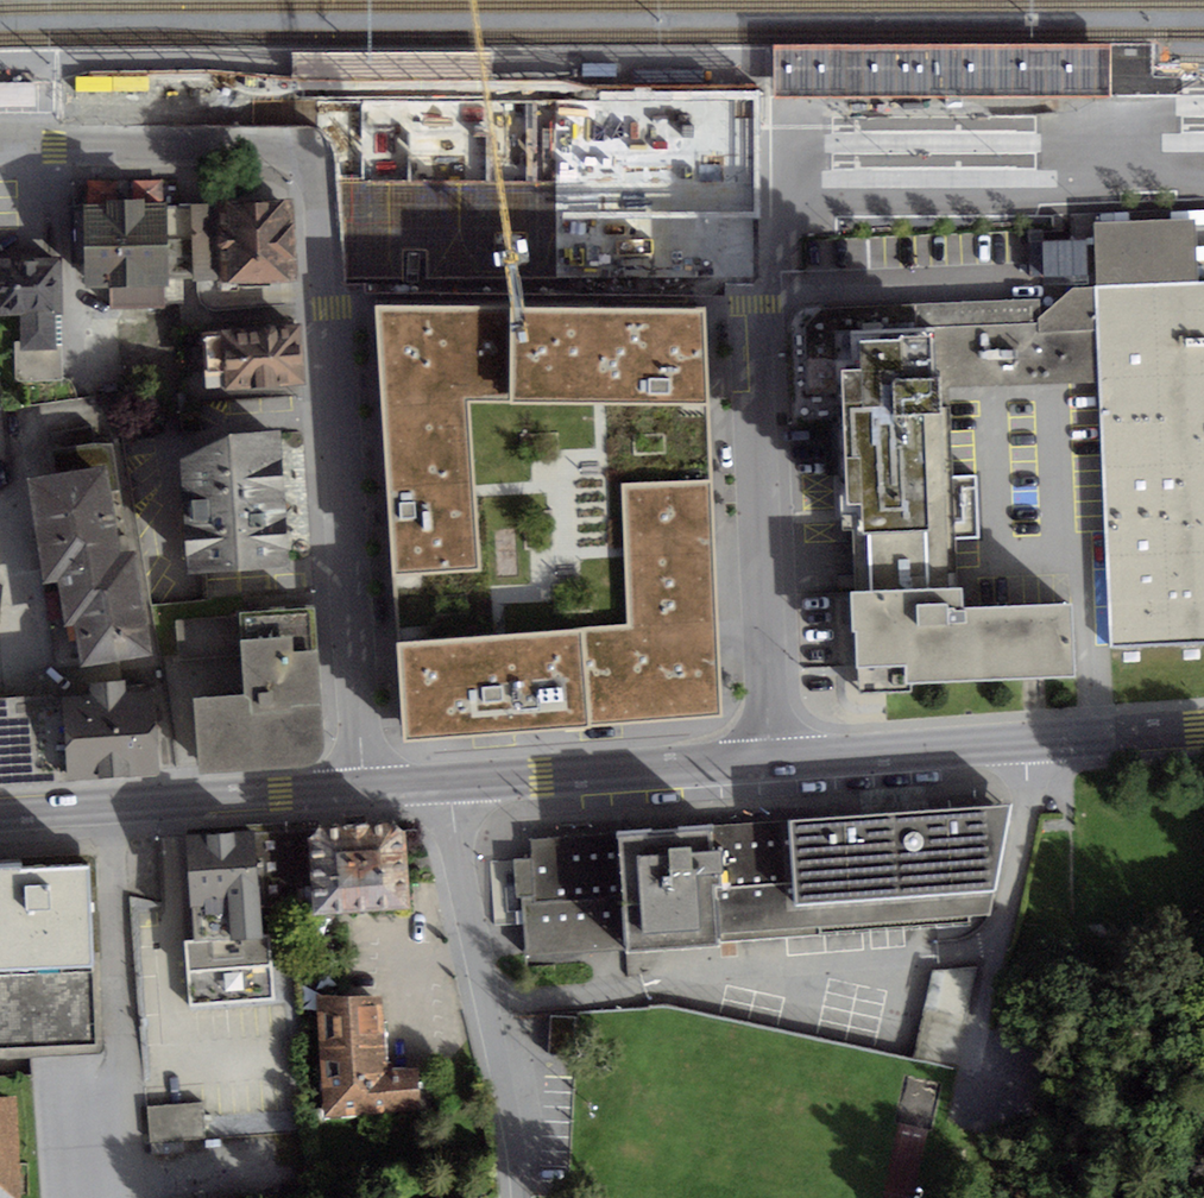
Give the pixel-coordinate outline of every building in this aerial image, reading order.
[(774,98),(1111,97),(1110,44),(773,45),(774,98)] [(492,51),(293,52),(293,60),(293,80),(293,105),(395,104),(442,104),(492,104),(492,102),(492,77),(492,60),(492,51)] [(492,77),(492,102),(501,102),(525,102),(532,102),(540,102),(640,103),(640,110),(674,110),(675,99),(700,93),(501,77),(492,77)] [(492,104),(442,104),(442,131),(479,131),(504,131),(525,131),(525,102),(501,102),(492,102),(492,104)] [(525,131),(504,131),(504,150),(504,158),(504,167),(512,167),(540,167),(629,168),(640,168),(640,164),(640,110),(640,103),(540,102),(532,102),(525,102),(525,131)] [(442,104),(395,104),(395,118),(383,118),(383,143),(413,143),(442,143),(442,131),(442,104)] [(674,110),(640,110),(640,164),(650,164),(674,164),(674,156),(674,110)] [(294,198),(86,204),(88,283),(113,282),(114,304),(164,302),(164,297),(180,297),(179,275),(195,274),(196,279),(297,276),(294,198)] [(1094,226),(1105,514),(1111,649),(1203,646),(1203,285),(1197,285),(1193,224),(1094,226)] [(0,260),(0,311),(24,311),(24,342),(14,343),(15,382),(64,381),(61,258),(0,260)] [(946,302),(850,305),(852,356),(835,356),(842,532),(869,530),(953,526),(949,392),(1098,385),(1094,286),(1074,287),(1040,316),(1040,298),(946,302)] [(525,307),(378,306),(406,737),(720,712),(718,578),(706,308),(525,307)] [(290,328),(188,333),(191,394),(294,389),(290,328)] [(230,436),(190,459),(195,572),(295,567),(290,434),(230,436)] [(109,462),(28,474),(43,581),(58,579),(65,626),(77,624),(83,664),(159,653),(144,552),(123,555),(109,462)] [(963,587),(956,587),(953,526),(869,530),(872,593),(853,594),(856,670),(903,668),(904,684),(1075,676),(1072,603),(964,609),(963,587)] [(314,610),(186,617),(195,767),(301,761),(316,755),(321,740),(314,610)] [(153,686),(62,694),(69,779),(160,772),(155,707),(153,686)] [(69,779),(62,694),(0,699),(0,785),(69,779)] [(1009,806),(528,839),(529,860),(510,861),(512,901),(521,901),(524,949),(703,937),(702,926),(993,901),(1009,806)] [(316,913),(408,906),(402,823),(190,838),(197,941),(187,942),(191,1002),(275,996),(271,932),(264,932),(261,897),(314,893),(316,913)] [(0,867),(0,1054),(95,1046),(81,861),(0,867)] [(378,998),(321,1001),(327,1114),(416,1109),(414,1072),(383,1073),(378,998)] [(14,1101),(0,1102),(0,1197),(19,1197),(14,1101)] [(207,1107),(151,1109),(152,1145),(208,1142),(207,1107)]
